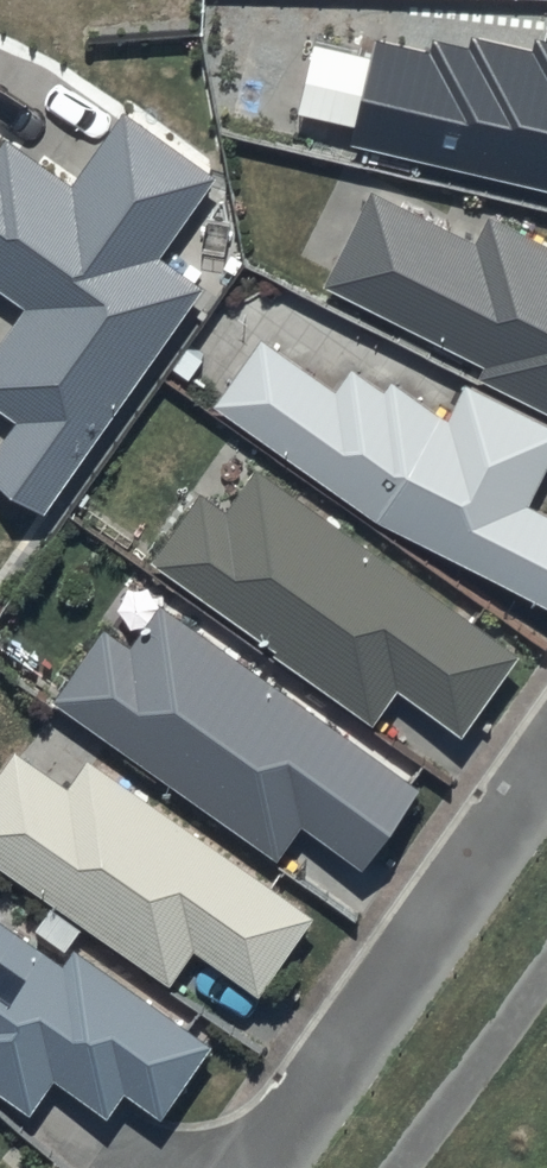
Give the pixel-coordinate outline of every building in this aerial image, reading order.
[(546,187),(546,38),(534,35),(531,46),(470,32),(466,48),(432,40),(430,50),(375,37),(371,52),(311,38),(294,112),(354,126),(350,142),(546,187)] [(42,510),(202,288),(158,257),(216,176),(123,109),(71,182),(7,135),(0,144),(0,289),(24,306),(0,340),(0,410),(14,420),(0,440),(0,479),(42,510)] [(323,283),(483,363),(477,375),(546,410),(546,239),(490,210),(475,240),(370,188),(323,283)] [(211,403),(376,520),(546,604),(546,515),(526,505),(546,463),(546,424),(465,383),(448,418),(392,378),(385,388),(351,365),(334,390),(258,336),(211,403)] [(459,735),(517,657),(258,465),(227,507),(201,488),(149,558),(371,723),(397,689),(459,735)] [(106,627),(54,699),(277,860),(302,826),(359,867),(417,787),(162,602),(131,645),(106,627)] [(87,756),(66,787),(13,749),(0,768),(0,868),(50,904),(32,929),(63,952),(82,925),(168,986),(193,950),(256,994),(312,916),(87,756)] [(74,949),(63,964),(0,919),(0,1091),(29,1112),(54,1078),(106,1115),(124,1090),(159,1114),(209,1045),(74,949)]
